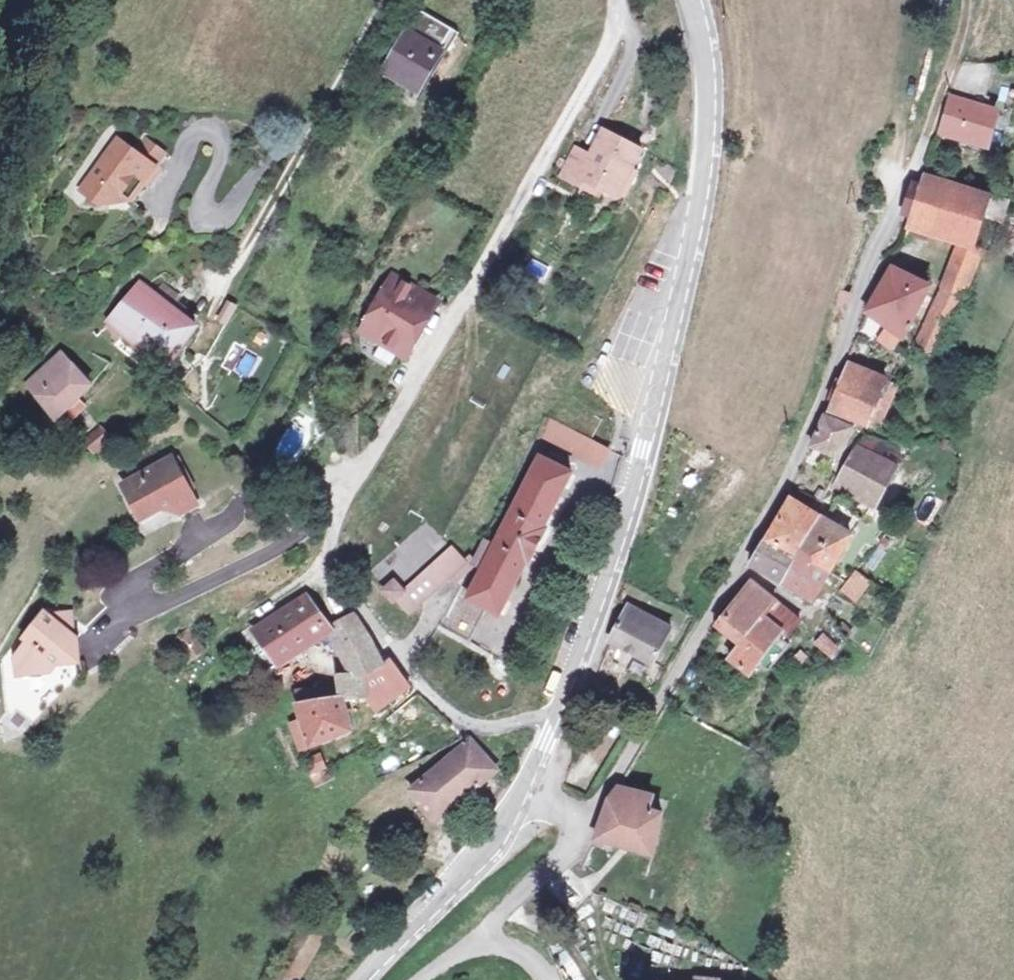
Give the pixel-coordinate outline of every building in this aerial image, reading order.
[(429,27),(400,11),(387,34),(386,34),(366,71),(397,87),(429,27)] [(945,62),(932,100),(954,106),(957,93),(974,98),(984,64),(945,62)] [(954,106),(932,100),(921,137),(972,151),(983,114),(974,111),(978,99),(974,98),(957,93),(954,106)] [(619,147),(583,128),(569,155),(553,183),(577,195),(582,186),(595,194),(619,147)] [(116,151),(101,139),(63,189),(82,203),(97,202),(103,194),(118,175),(127,182),(138,169),(116,151)] [(116,151),(138,169),(143,172),(152,159),(126,139),(116,151)] [(553,183),(569,155),(554,146),(538,174),(553,183)] [(132,186),(127,182),(118,175),(103,194),(118,205),(132,186)] [(973,198),(906,178),(890,227),(947,245),(958,248),(973,198)] [(967,252),(958,248),(947,245),(929,287),(948,295),(967,252)] [(912,292),(876,270),(849,312),(873,326),(885,333),(912,292)] [(402,294),(375,279),(346,328),(384,352),(398,328),(404,331),(416,311),(398,300),(402,294)] [(948,295),(929,287),(923,300),(942,309),(948,295)] [(134,302),(116,289),(88,326),(126,354),(133,347),(154,363),(175,332),(158,319),(134,302)] [(142,291),(134,302),(158,319),(163,313),(156,307),(159,302),(142,291)] [(923,300),(898,348),(917,358),(942,309),(923,300)] [(873,326),(864,339),(876,348),(885,333),(873,326)] [(391,355),(404,331),(398,328),(384,352),(391,355)] [(71,386),(43,356),(10,389),(39,422),(57,402),(71,386)] [(832,360),(813,405),(845,419),(853,424),(868,380),(869,378),(832,360)] [(876,384),(868,380),(853,424),(853,426),(859,430),(876,384)] [(64,409),(57,402),(39,422),(45,429),(64,409)] [(828,458),(845,419),(813,405),(810,404),(794,442),(828,458)] [(564,405),(553,427),(573,438),(584,416),(564,405)] [(553,427),(522,410),(513,428),(582,465),(591,447),(573,438),(553,427)] [(96,441),(85,431),(71,445),(82,456),(96,441)] [(890,452),(850,433),(818,487),(859,513),(890,452)] [(178,508),(153,461),(102,487),(121,521),(153,505),(160,518),(178,508)] [(441,596),(423,629),(452,645),(470,612),(481,618),(509,560),(514,563),(531,529),(526,527),(552,476),(523,462),(478,549),(467,571),(452,601),(441,596)] [(809,510),(775,493),(750,541),(784,557),(809,510)] [(816,514),(842,528),(850,513),(825,498),(816,514)] [(816,514),(809,510),(784,557),(817,576),(842,528),(816,514)] [(879,567),(893,536),(883,532),(869,562),(879,567)] [(738,565),(771,584),(784,557),(750,541),(738,565)] [(448,564),(433,578),(439,584),(457,567),(467,571),(478,549),(468,545),(458,566),(453,560),(448,564)] [(386,593),(379,599),(381,601),(393,615),(433,578),(448,564),(434,549),(386,593)] [(804,603),(817,576),(784,557),(771,584),(804,603)] [(853,601),(872,586),(860,571),(841,585),(853,601)] [(379,599),(386,593),(377,583),(366,593),(377,604),(381,601),(379,599)] [(759,619),(773,602),(750,586),(736,602),(759,619)] [(284,594),(231,625),(254,662),(306,632),(284,594)] [(759,619),(736,602),(731,608),(717,625),(739,642),(759,619)] [(803,624),(773,602),(759,619),(739,642),(729,655),(749,671),(758,662),(769,672),(794,642),(791,639),(803,624)] [(717,625),(731,608),(727,604),(712,622),(717,625)] [(658,630),(622,609),(601,647),(592,667),(600,672),(607,657),(635,672),(658,630)] [(48,616),(22,619),(49,641),(48,616)] [(334,616),(308,631),(323,656),(350,641),(334,616)] [(54,669),(52,644),(49,641),(22,619),(20,617),(0,641),(0,644),(2,646),(0,648),(0,680),(27,677),(33,670),(54,669)] [(189,627),(173,638),(188,661),(205,650),(189,627)] [(825,628),(813,644),(832,658),(843,642),(825,628)] [(358,653),(350,641),(323,656),(329,670),(358,653)] [(375,674),(358,653),(329,670),(316,678),(324,694),(334,713),(356,699),(375,674)] [(801,660),(791,654),(785,661),(794,669),(801,660)] [(395,688),(379,670),(375,674),(356,699),(365,714),(395,688)] [(346,737),(334,713),(324,694),(291,713),(296,723),(284,729),(300,759),(346,737)] [(474,773),(448,743),(424,765),(418,760),(401,774),(402,776),(398,780),(401,784),(389,796),(416,825),(474,773)] [(655,801),(657,789),(618,779),(610,792),(602,807),(594,835),(628,845),(655,852),(667,809),(655,801)]
